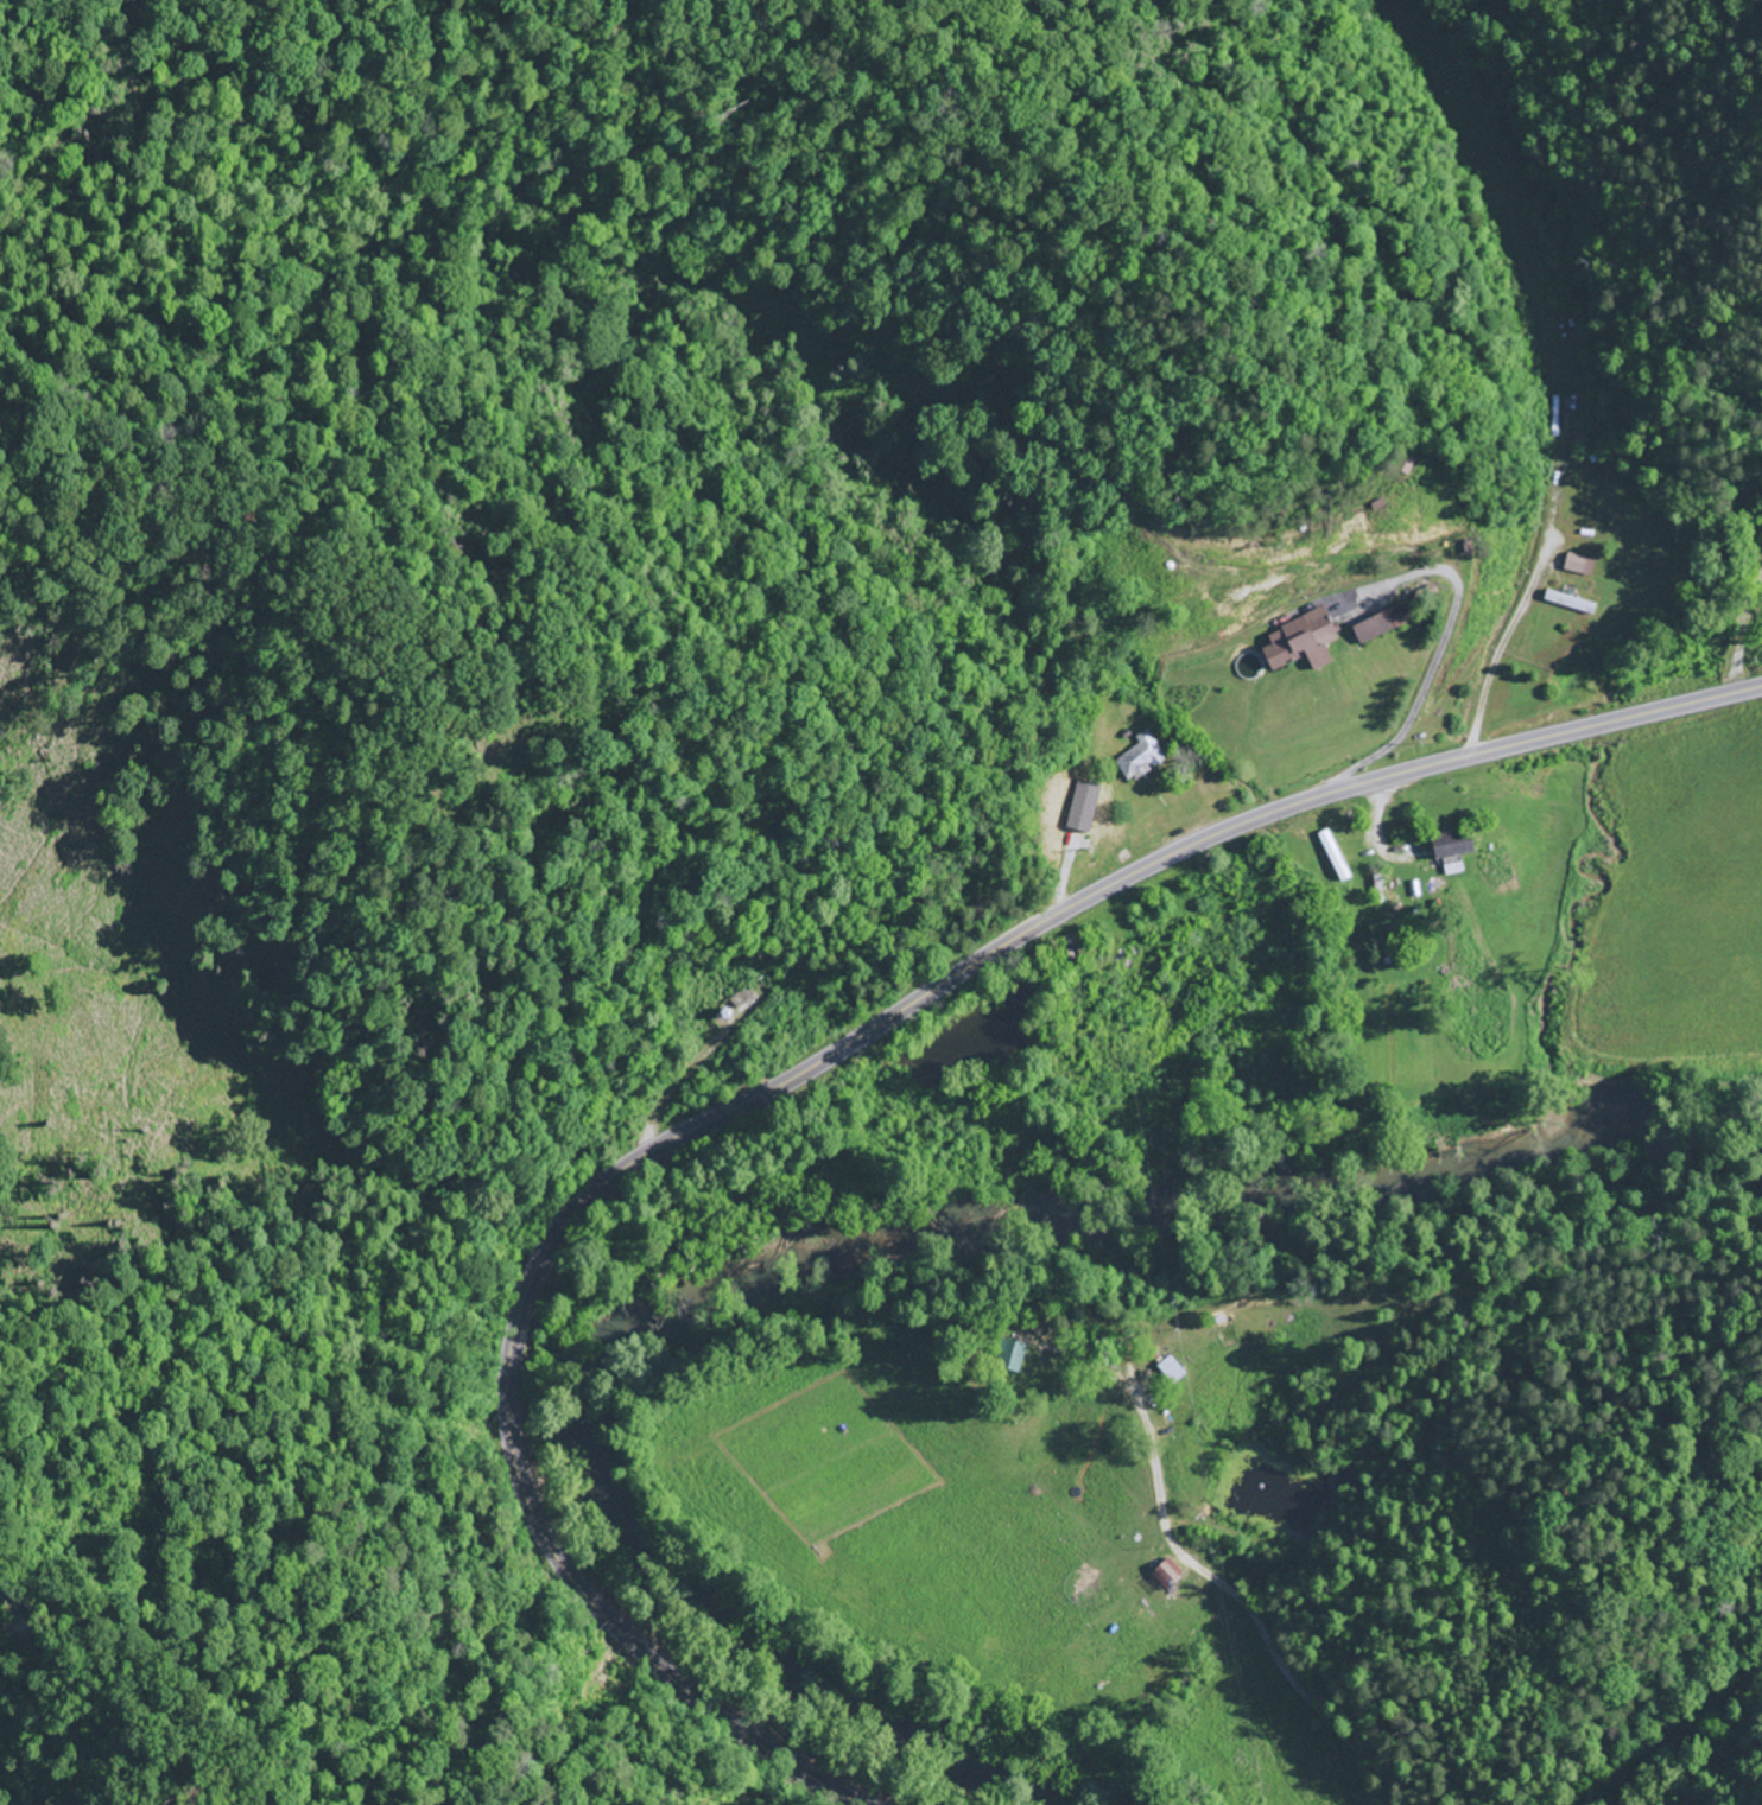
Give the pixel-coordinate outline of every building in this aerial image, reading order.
[(1565,571),(1593,579),(1598,562),(1570,554),(1565,571)] [(1596,618),(1600,607),(1550,590),(1546,602),(1596,618)] [(1355,628),(1363,646),(1418,623),(1410,605),(1355,628)] [(1274,671),(1310,657),(1316,673),(1336,665),(1329,647),(1340,642),(1328,611),(1269,633),(1274,647),(1266,650),(1274,671)] [(1117,761),(1130,785),(1169,763),(1151,731),(1138,738),(1142,747),(1117,761)] [(1354,880),(1331,831),(1320,836),(1344,885),(1354,880)] [(1434,841),(1440,863),(1479,854),(1473,831),(1434,841)] [(999,1358),(1009,1361),(1006,1369),(1021,1373),(1029,1345),(1004,1338),(999,1358)]
